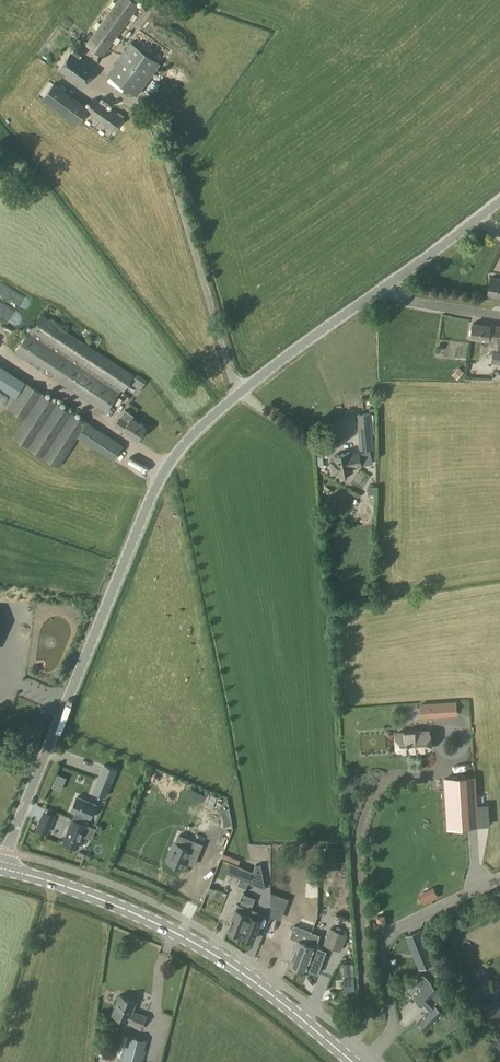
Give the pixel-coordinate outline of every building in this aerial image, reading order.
[(85,45),(102,57),(141,5),(134,0),(118,0),(85,45)] [(107,74),(137,95),(160,64),(130,43),(107,74)] [(83,86),(96,68),(79,57),(81,54),(74,49),(59,70),(83,86)] [(87,111),(113,131),(122,118),(95,98),(87,109),(53,84),(42,99),(77,125),(87,111)] [(499,297),(499,278),(490,277),(487,295),(499,297)] [(124,392),(135,375),(40,313),(15,353),(51,377),(106,413),(121,390),(124,392)] [(494,349),(499,350),(499,326),(490,325),(490,326),(473,324),(471,338),(495,341),(494,349)] [(454,357),(461,358),(462,349),(455,348),(454,357)] [(493,351),(492,362),(499,363),(499,352),(493,351)] [(451,376),(459,374),(457,367),(449,369),(451,376)] [(11,369),(8,375),(24,383),(27,378),(11,369)] [(144,386),(147,380),(138,374),(134,380),(144,386)] [(80,436),(114,459),(123,446),(26,381),(9,407),(25,418),(13,437),(59,467),(80,436)] [(144,392),(138,397),(143,403),(149,398),(144,392)] [(116,407),(106,419),(110,422),(120,411),(116,407)] [(139,439),(146,427),(130,417),(132,414),(125,410),(115,425),(124,430),(124,429),(139,439)] [(360,449),(373,448),(371,413),(358,414),(360,449)] [(362,465),(359,452),(350,454),(349,452),(334,455),(335,460),(331,461),(332,468),(330,472),(333,474),(338,473),(338,474),(353,471),(352,467),(362,465)] [(440,716),(439,702),(420,704),(421,717),(440,716)] [(429,730),(397,732),(398,736),(395,737),(396,746),(398,746),(398,751),(430,749),(429,730)] [(56,755),(83,767),(87,759),(60,746),(56,755)] [(106,796),(117,769),(105,764),(93,791),(106,796)] [(477,826),(475,788),(474,776),(445,778),(446,790),(448,827),(477,826)] [(90,818),(96,804),(77,796),(72,810),(77,812),(74,819),(73,819),(63,841),(78,848),(83,835),(92,839),(95,830),(96,828),(82,823),(85,816),(90,818)] [(51,827),(44,824),(40,834),(48,836),(51,827)] [(211,828),(207,838),(224,845),(228,835),(211,828)] [(194,865),(203,843),(189,838),(186,845),(175,841),(167,861),(183,868),(186,861),(194,865)] [(239,862),(240,860),(223,853),(221,858),(231,862),(238,865),(239,862)] [(265,889),(261,864),(257,862),(254,870),(250,883),(265,889)] [(231,865),(227,873),(234,876),(250,883),(254,870),(241,865),(239,866),(233,864),(232,865),(231,865)] [(428,902),(438,897),(438,896),(436,893),(433,887),(418,894),(421,900),(423,903),(423,904),(428,902)] [(254,939),(264,914),(238,904),(228,930),(240,935),(241,934),(243,935),(243,936),(251,939),(252,938),(254,939)] [(266,907),(264,912),(275,915),(276,910),(266,907)] [(377,923),(386,923),(385,918),(385,914),(378,915),(376,915),(377,923)] [(307,943),(312,931),(295,925),(290,937),(298,940),(289,964),(298,967),(307,943)] [(341,951),(348,934),(330,927),(324,944),(341,951)] [(433,962),(420,930),(408,935),(421,967),(433,962)] [(318,973),(327,950),(316,946),(321,935),(312,931),(307,943),(298,967),(307,971),(307,969),(318,973)] [(499,992),(499,987),(496,980),(470,991),(475,1002),(499,992)] [(440,997),(435,1003),(430,999),(438,990),(429,981),(414,997),(424,1006),(425,1004),(429,1008),(417,1021),(427,1029),(444,1011),(440,1008),(446,1002),(440,997)] [(132,1011),(136,1001),(120,995),(113,1014),(130,1022),(129,1024),(141,1029),(146,1017),(132,1011)] [(486,1008),(492,1021),(494,1020),(495,1024),(497,1024),(497,1026),(497,1028),(498,1031),(488,1036),(494,1049),(499,1046),(499,1002),(486,1008)] [(402,1023),(415,1019),(411,1010),(398,1014),(402,1023)] [(148,1040),(129,1035),(121,1061),(141,1061),(148,1040)]
